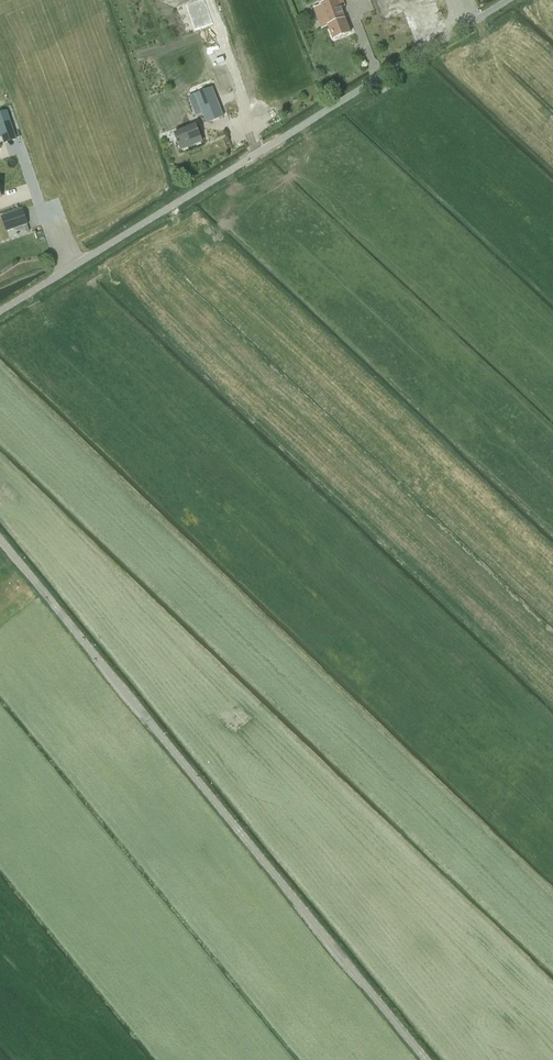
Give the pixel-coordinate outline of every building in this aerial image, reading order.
[(186,5),(194,30),(207,25),(209,25),(212,23),(204,0),(199,0),(198,0),(197,1),(186,5)] [(319,4),(333,39),(350,33),(340,7),(344,6),(342,0),(330,0),(319,4)] [(211,88),(195,94),(203,113),(207,123),(223,116),(211,88)] [(0,114),(0,131),(0,132),(12,128),(6,112),(0,114)] [(196,125),(174,133),(180,150),(202,141),(196,125)] [(22,209),(1,216),(6,231),(17,227),(27,224),(22,209)]
